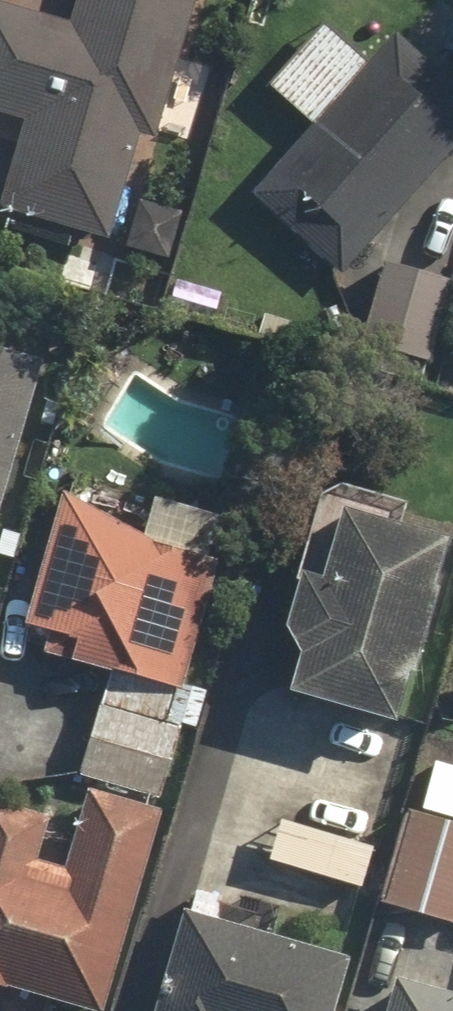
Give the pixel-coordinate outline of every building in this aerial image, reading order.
[(101,249),(132,140),(149,145),(190,0),(73,0),(64,33),(0,15),(0,119),(23,126),(0,205),(0,220),(101,249)] [(315,20),(253,84),(302,131),(245,189),(336,279),(452,160),(452,91),(391,30),(358,63),(315,20)] [(374,266),(354,350),(426,368),(447,284),(374,266)] [(27,375),(0,366),(0,460),(27,375)] [(52,497),(0,689),(0,759),(153,799),(171,730),(187,732),(197,694),(175,688),(204,569),(190,562),(206,529),(150,502),(133,536),(52,497)] [(381,733),(434,551),(385,537),(393,511),(358,501),(348,532),(324,525),(306,587),(278,578),(259,642),(284,649),(271,695),(261,692),(201,897),(185,892),(177,917),(171,916),(143,1010),(331,1010),(345,964),(268,941),(278,908),(343,926),(368,840),(348,834),(354,815),(385,824),(399,775),(329,755),(337,726),(379,738),(381,733)] [(399,813),(375,907),(452,927),(452,776),(422,768),(410,816),(399,813)] [(36,1010),(98,1010),(149,819),(69,798),(50,868),(30,863),(36,839),(0,830),(0,1001),(36,1010)] [(376,1010),(452,1010),(452,1009),(382,990),(376,1010)]
